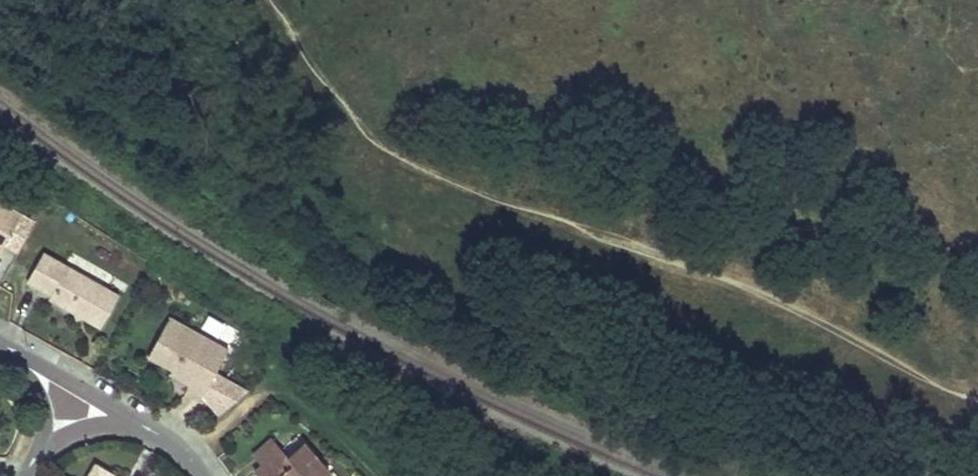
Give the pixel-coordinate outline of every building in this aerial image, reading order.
[(0,203),(0,253),(4,246),(8,240),(21,247),(35,222),(0,203)] [(21,247),(8,240),(4,246),(18,253),(21,247)] [(119,297),(44,254),(28,282),(52,296),(50,300),(76,314),(82,312),(84,319),(102,329),(119,297)] [(84,319),(82,312),(76,314),(78,321),(84,319)] [(228,350),(170,318),(148,358),(172,371),(191,381),(189,386),(187,388),(203,397),(215,375),(228,350)] [(191,381),(172,371),(170,375),(189,386),(191,381)] [(220,416),(228,410),(216,404),(228,382),(215,375),(203,397),(220,416)] [(228,410),(248,392),(228,382),(216,404),(228,410)] [(281,450),(272,440),(253,457),(261,467),(281,450)] [(281,475),(327,475),(330,474),(303,444),(288,457),(294,465),(281,475)] [(288,457),(281,450),(261,467),(254,473),(257,475),(281,475),(294,465),(288,457)] [(95,465),(89,475),(113,475),(95,465)]
